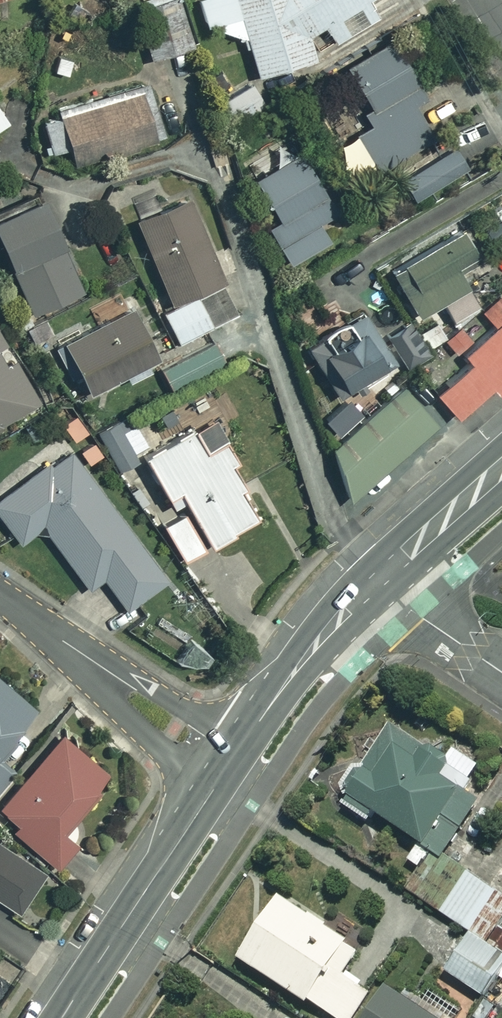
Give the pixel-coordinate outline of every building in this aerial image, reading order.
[(152,61),(196,48),(181,0),(178,0),(138,12),(152,61)] [(199,1),(205,31),(220,34),(239,44),(253,60),(261,79),(316,65),(315,36),(326,31),(334,46),(353,36),(343,18),(361,9),(369,24),(384,16),(375,0),(203,0),(199,1)] [(440,114),(393,42),(348,71),(372,108),(365,113),(374,127),(357,137),(382,175),(440,137),(430,121),(440,114)] [(266,110),(252,86),(219,104),(232,129),(266,110)] [(162,143),(146,94),(46,126),(55,153),(71,148),(76,165),(120,151),(121,155),(162,143)] [(0,111),(0,131),(9,124),(0,111)] [(470,172),(456,150),(404,181),(417,204),(470,172)] [(335,215),(305,157),(259,181),(281,222),(271,228),(291,266),(330,246),(318,224),(335,215)] [(242,317),(191,200),(137,224),(169,296),(155,302),(174,347),(242,317)] [(43,202),(0,222),(0,241),(34,316),(84,293),(43,202)] [(467,290),(471,288),(460,269),(478,259),(464,234),(392,274),(417,318),(442,304),(467,290)] [(477,307),(467,290),(442,304),(452,322),(477,307)] [(457,418),(489,389),(494,395),(501,388),(501,300),(497,295),(479,310),(493,326),(460,356),(468,364),(438,394),(457,418)] [(159,359),(135,310),(65,345),(89,394),(159,359)] [(341,401),(398,364),(373,325),(362,331),(355,320),(308,350),(341,401)] [(387,337),(409,368),(430,354),(427,350),(446,337),(433,320),(415,332),(408,322),(387,337)] [(458,327),(444,341),(456,355),(471,341),(458,327)] [(0,336),(0,431),(42,407),(0,336)] [(223,371),(210,346),(162,370),(175,395),(223,371)] [(351,504),(441,427),(419,402),(428,395),(409,372),(333,437),(351,504)] [(152,456),(132,417),(100,433),(120,472),(152,456)] [(204,455),(193,434),(147,460),(174,508),(186,502),(191,512),(165,527),(186,563),(261,520),(232,468),(238,464),(226,442),(204,455)] [(71,449),(0,503),(0,516),(22,545),(44,528),(90,590),(104,579),(129,611),(170,580),(71,449)] [(0,680),(0,788),(14,772),(1,760),(40,716),(0,680)] [(423,850),(446,865),(499,783),(461,758),(453,771),(394,732),(342,810),(375,832),(381,822),(423,850)] [(112,779),(64,738),(1,811),(19,826),(15,831),(59,869),(82,843),(67,831),(112,779)] [(17,914),(44,875),(0,844),(0,903),(17,914)] [(423,850),(411,867),(425,876),(412,895),(486,944),(501,921),(501,902),(446,865),(423,850)] [(283,904),(243,966),(324,1017),(359,1017),(373,997),(347,980),(363,955),(283,904)] [(476,939),(450,977),(485,1002),(501,977),(501,957),(476,939)] [(389,992),(373,1017),(430,1017),(389,992)]
